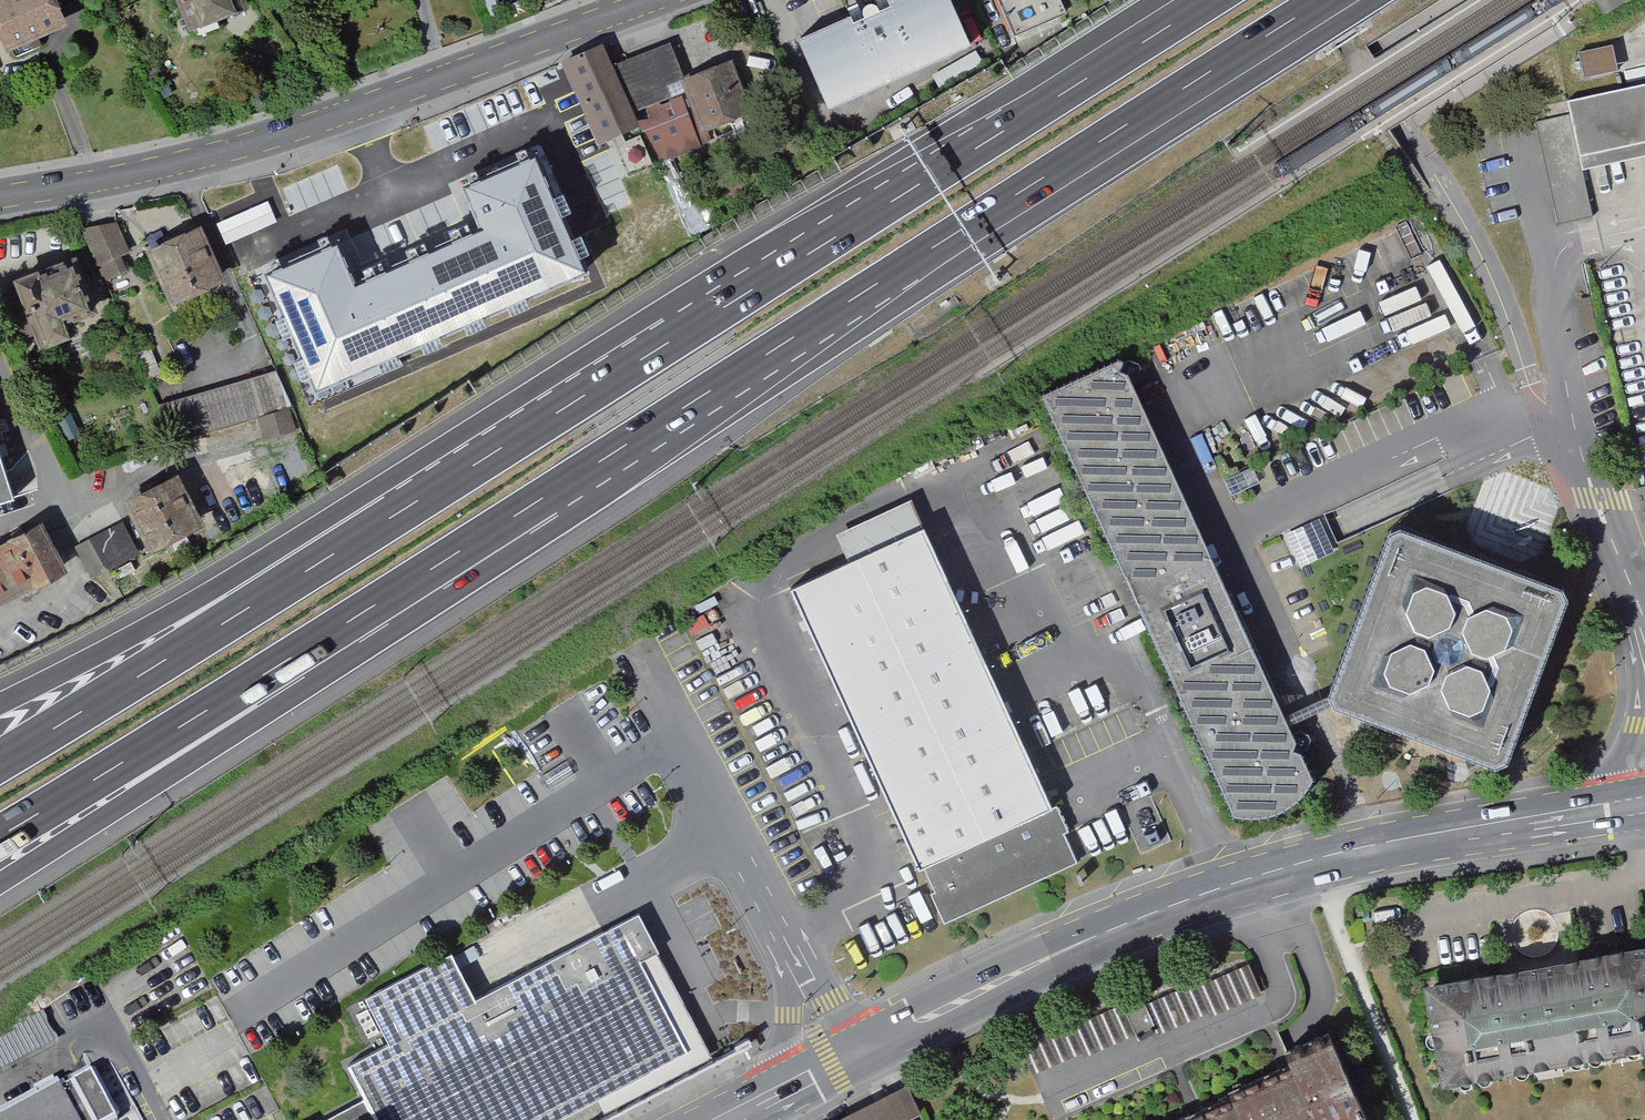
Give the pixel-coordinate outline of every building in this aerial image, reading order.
[(51,33),(38,0),(0,0),(0,53),(51,33)] [(181,36),(239,14),(234,0),(167,0),(181,36)] [(840,116),(989,49),(967,0),(902,0),(892,4),(852,23),(824,34),(807,42),(840,116)] [(1605,15),(1630,0),(1595,0),(1605,15)] [(614,44),(570,62),(606,143),(651,126),(646,113),(671,103),(675,114),(702,104),(714,135),(758,118),(736,64),(689,83),(674,46),(623,66),(614,44)] [(1612,45),(1579,53),(1585,78),(1618,71),(1612,45)] [(1560,225),(1595,218),(1586,169),(1644,155),(1644,85),(1568,101),(1571,118),(1540,124),(1560,225)] [(263,274),(315,391),(579,274),(563,235),(532,164),(470,191),(487,229),(429,255),(359,286),(352,271),(338,240),(311,252),(263,274)] [(225,242),(274,220),(265,201),(216,223),(225,242)] [(121,227),(86,233),(108,285),(130,276),(123,260),(133,256),(121,227)] [(154,252),(179,310),(234,290),(206,232),(154,252)] [(90,255),(26,280),(53,349),(87,336),(80,319),(110,308),(90,255)] [(1037,393),(1224,808),(1248,813),(1268,811),(1290,800),(1308,775),(1286,726),(1280,716),(1116,354),(1037,393)] [(274,366),(157,404),(171,445),(212,432),(263,419),(275,447),(300,440),(274,366)] [(20,512),(0,447),(0,518),(20,512)] [(191,478),(133,506),(158,559),(217,531),(191,478)] [(925,521),(790,586),(950,915),(1086,849),(925,521)] [(119,522),(68,547),(84,579),(135,553),(119,522)] [(1391,531),(1333,693),(1280,716),(1286,726),(1337,704),(1488,761),(1508,754),(1566,606),(1560,587),(1406,526),(1391,531)] [(0,550),(0,612),(68,577),(43,528),(0,550)] [(638,914),(476,999),(451,952),(366,997),(390,1041),(347,1064),(366,1100),(377,1119),(593,1119),(714,1056),(697,1025),(682,997),(638,914)] [(1418,984),(1440,1096),(1644,1062),(1644,949),(1418,984)] [(1252,962),(1021,1042),(1036,1076),(1086,1054),(1088,1058),(1136,1039),(1168,1028),(1266,994),(1252,962)] [(1329,1039),(1143,1119),(1365,1119),(1329,1039)] [(116,1119),(88,1068),(77,1075),(0,1115),(0,1119),(116,1119)] [(889,1100),(900,1119),(909,1119),(928,1111),(915,1086),(889,1100)] [(366,1100),(328,1119),(377,1119),(366,1100)] [(849,1119),(900,1119),(889,1100),(849,1119)]
